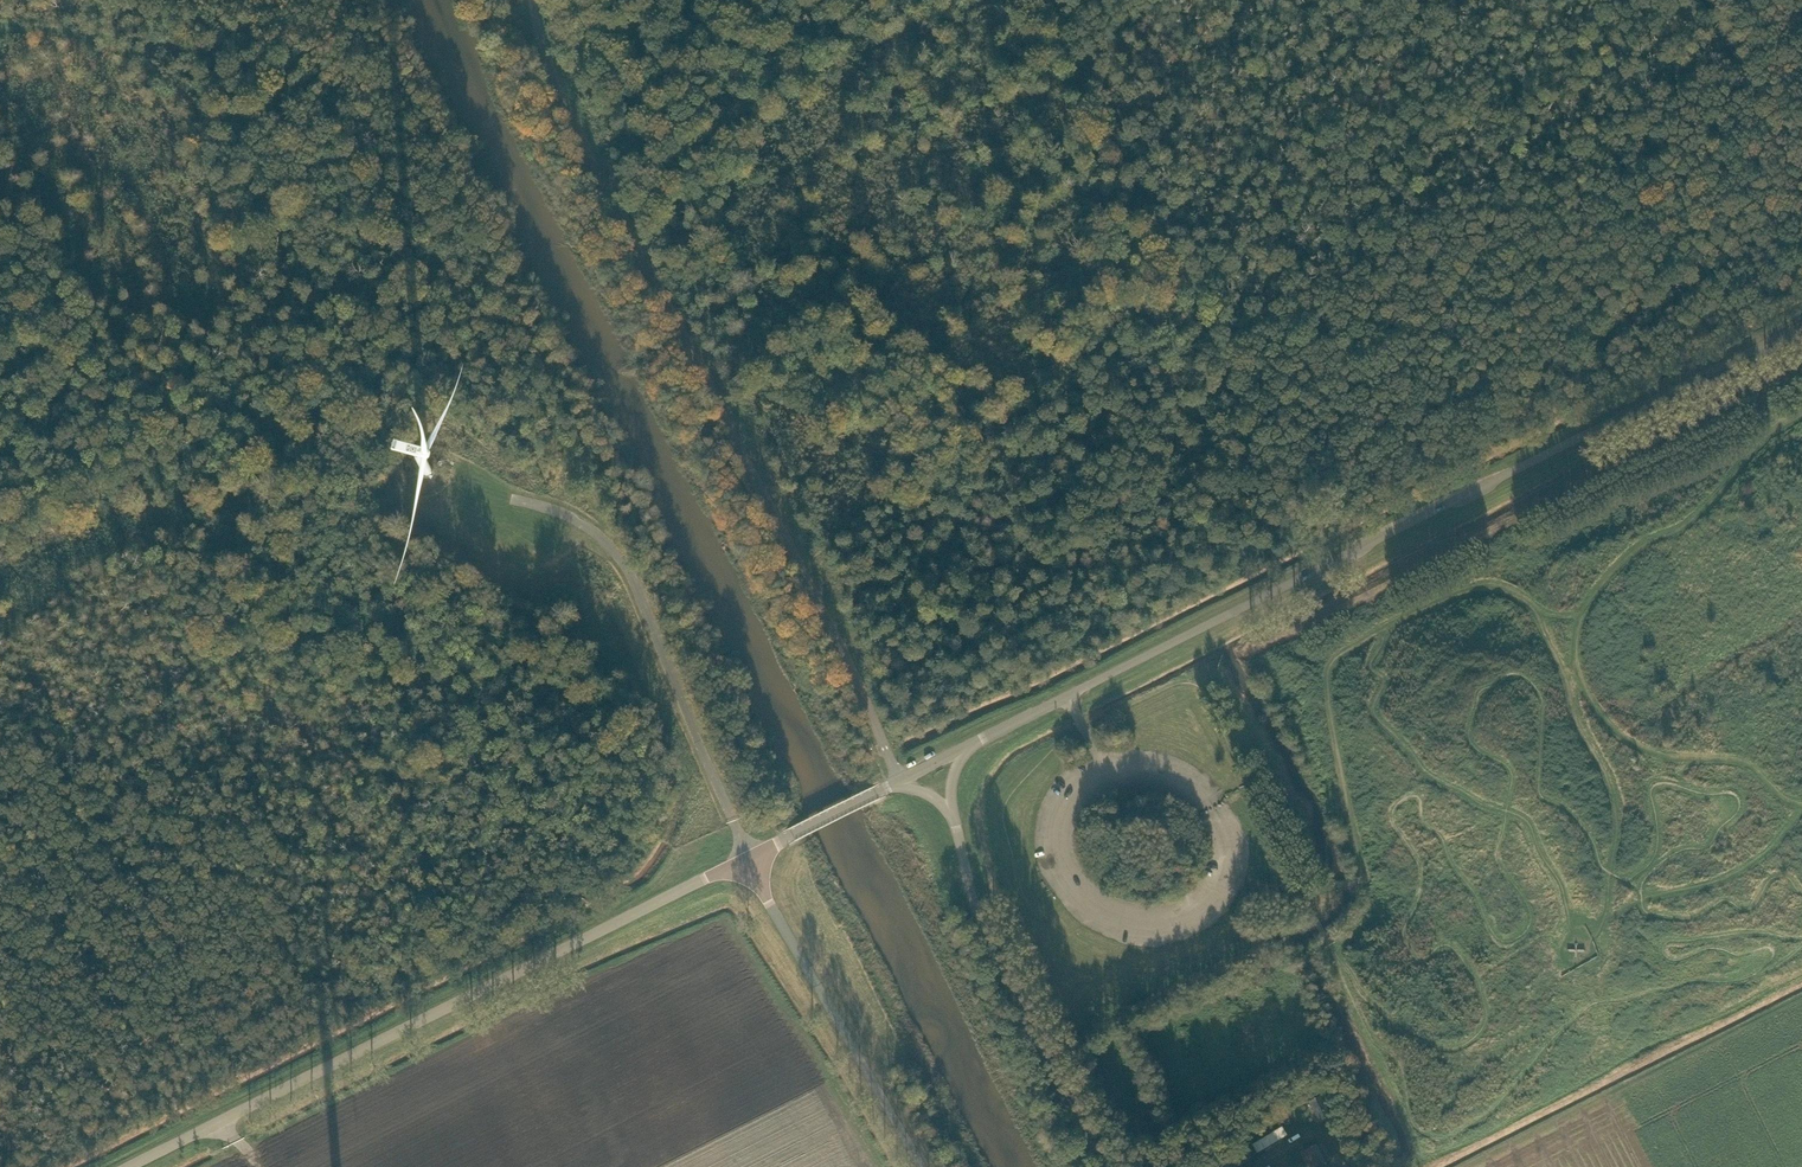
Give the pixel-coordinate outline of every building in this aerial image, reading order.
[(427,468),(426,468),(425,468),(424,468),(424,469),(423,469),(422,470),(422,471),(421,472),(421,473),(421,474),(422,475),(422,476),(423,476),(423,477),(424,477),(425,478),(426,478),(427,478),(428,478),(429,477),(430,477),(430,476),(431,476),(431,475),(431,474),(431,473),(431,472),(431,471),(431,470),(430,470),(430,469),(429,469),(429,468),(428,468),(427,468)] [(1321,1095),(1308,1102),(1318,1121),(1330,1115),(1321,1095)] [(1257,1153),(1286,1136),(1281,1127),(1252,1144),(1257,1153)] [(1310,1148),(1300,1153),(1307,1166),(1318,1166),(1319,1166),(1310,1148)]
